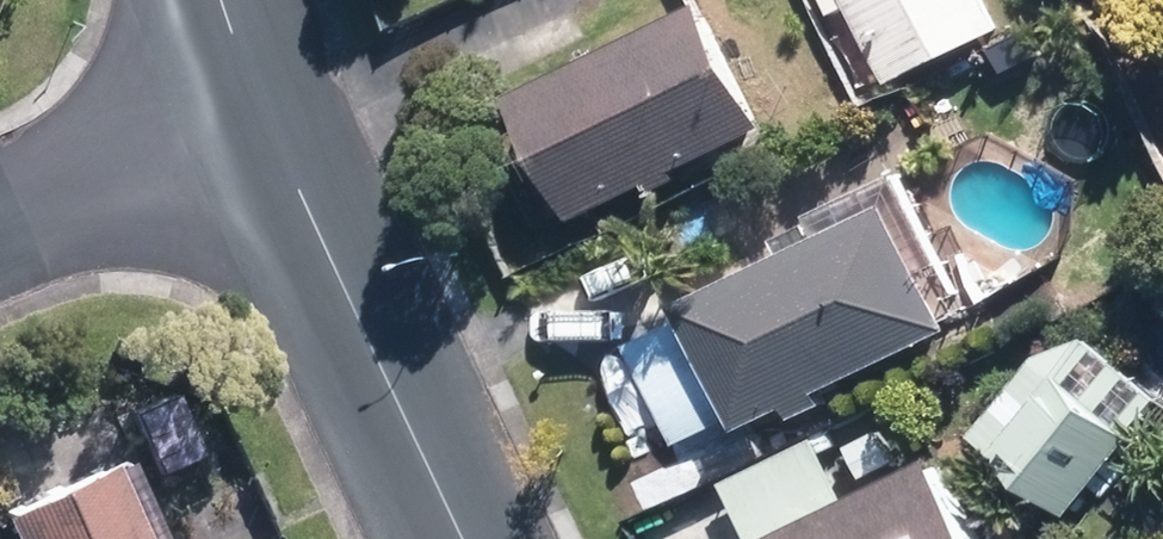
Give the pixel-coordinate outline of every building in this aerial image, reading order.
[(840,19),(860,10),(892,83),(1009,32),(995,0),(832,0),(840,19)] [(521,99),(575,216),(776,122),(722,6),(521,99)] [(686,300),(690,308),(628,337),(672,433),(734,404),(745,427),(963,326),(903,199),(686,300)] [(1070,514),(1141,429),(1047,352),(977,437),(1070,514)] [(774,538),(989,538),(957,462),(774,538)] [(1,517),(11,538),(147,538),(114,465),(1,517)]
